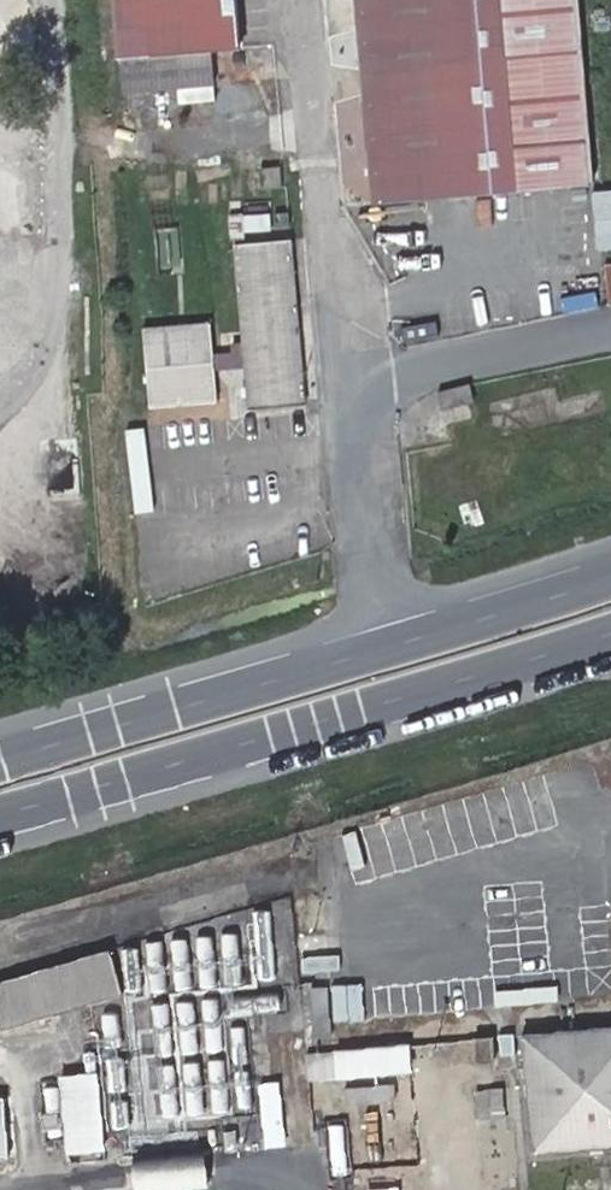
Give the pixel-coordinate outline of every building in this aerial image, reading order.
[(119,0),(120,13),(219,0),(120,0),(119,0)] [(120,13),(127,84),(217,74),(214,44),(238,40),(234,0),(219,0),(120,13)] [(375,206),(588,188),(574,0),(358,0),(375,206)] [(268,188),(287,186),(286,166),(266,167),(268,188)] [(610,247),(610,188),(599,188),(599,247),(610,247)] [(290,213),(271,216),(273,233),(291,231),(290,213)] [(250,400),(304,395),(294,249),(237,254),(244,334),(246,351),(231,352),(213,354),(212,328),(148,334),(154,412),(217,406),(215,373),(248,371),(250,400)] [(246,351),(244,334),(229,335),(231,352),(246,351)] [(443,400),(451,421),(480,411),(472,389),(443,400)] [(307,416),(304,395),(250,400),(253,421),(307,416)] [(102,952),(0,988),(0,1025),(5,1040),(118,996),(102,952)] [(610,1124),(610,1023),(524,1031),(533,1134),(610,1124)] [(500,1056),(499,1034),(475,1035),(477,1058),(500,1056)] [(362,1048),(364,1081),(433,1075),(429,1041),(362,1048)] [(328,1084),(364,1081),(362,1048),(326,1051),(328,1084)] [(71,1160),(109,1155),(103,1079),(65,1083),(71,1160)] [(20,1166),(14,1106),(0,1107),(0,1168),(20,1166)] [(533,1134),(534,1155),(610,1148),(610,1124),(533,1134)] [(213,1154),(140,1155),(140,1188),(213,1187),(213,1154)]
